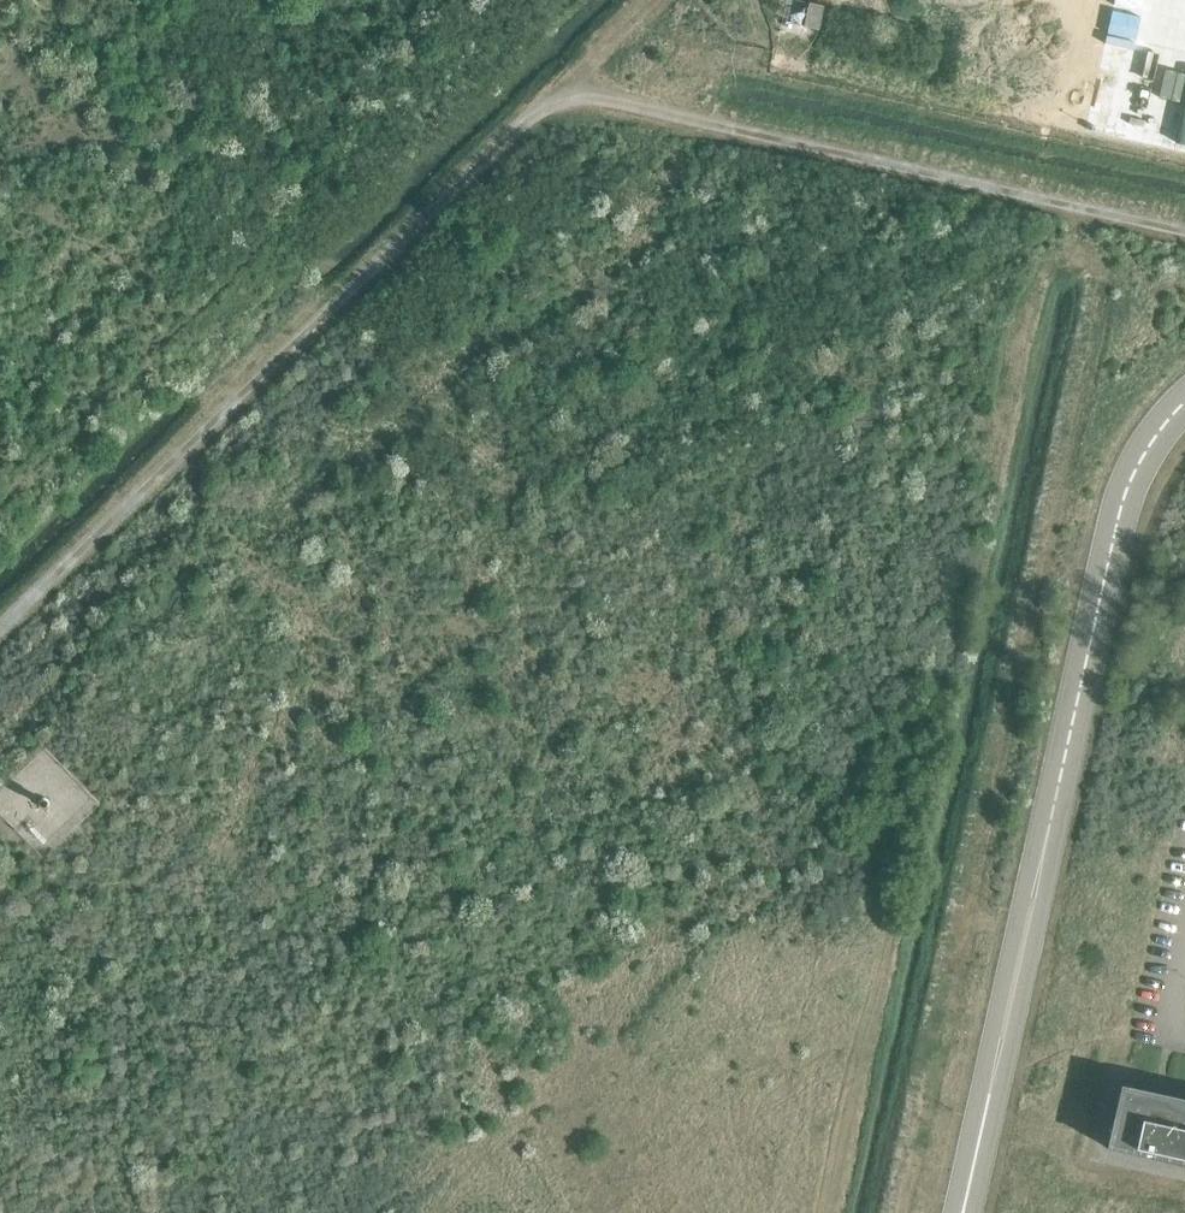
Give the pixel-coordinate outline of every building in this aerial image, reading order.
[(818,29),(823,6),(809,2),(803,26),(818,29)] [(1158,1093),(1159,1092),(1156,1092),(1156,1093),(1125,1085),(1121,1084),(1121,1087),(1121,1088),(1108,1145),(1107,1148),(1140,1156),(1140,1154),(1146,1156),(1146,1157),(1152,1158),(1153,1158),(1184,1165),(1184,1166),(1184,1099),(1158,1093)]
